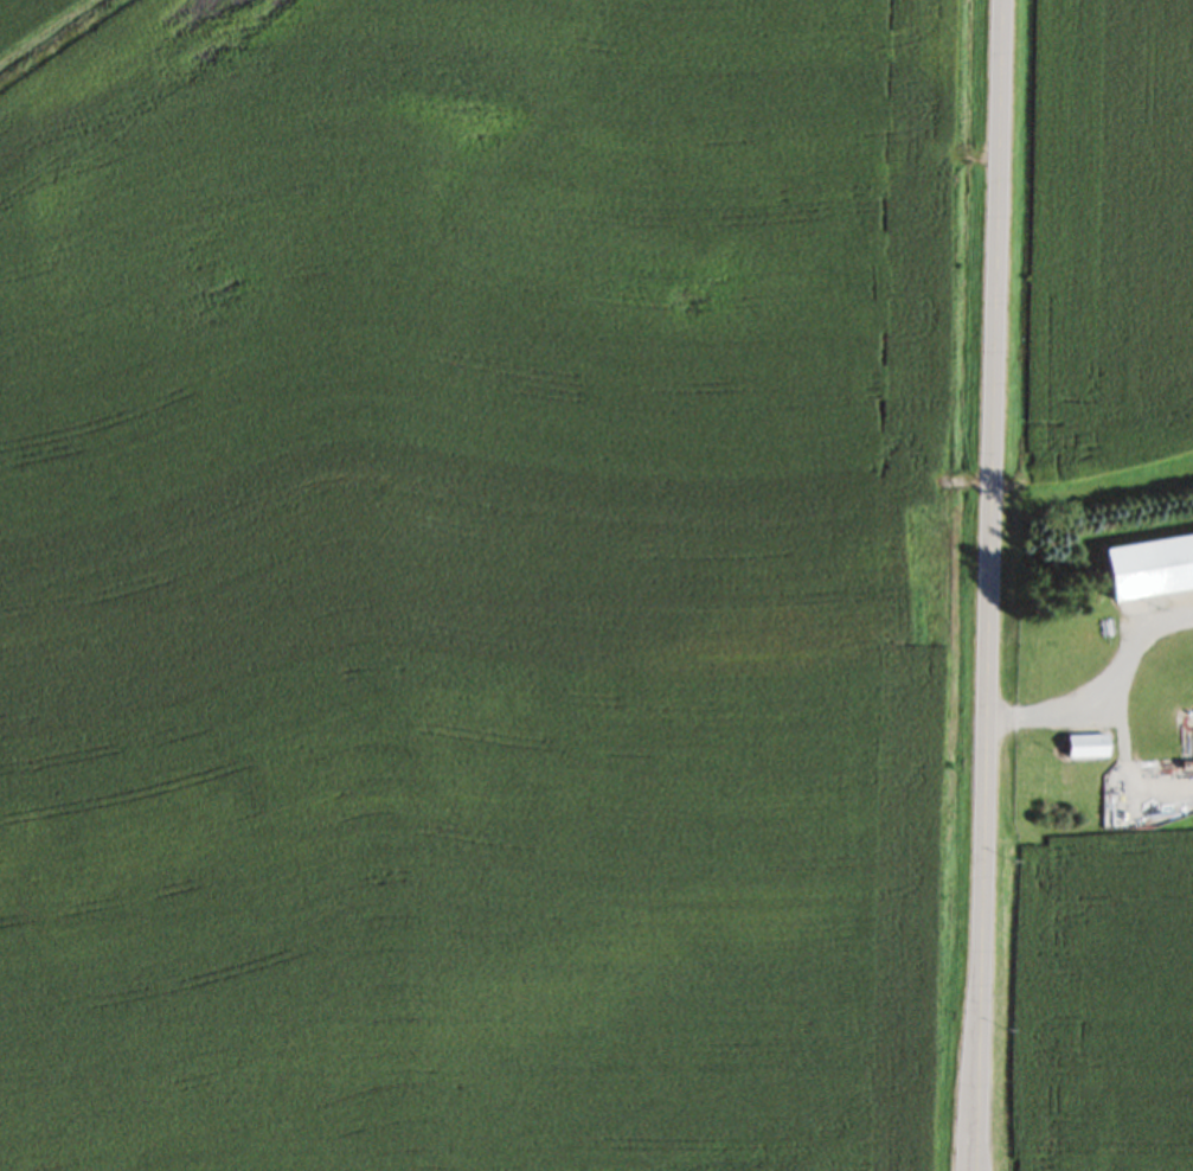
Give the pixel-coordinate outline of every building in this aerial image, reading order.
[(1100,555),(1108,608),(1192,596),(1192,541),(1100,555)] [(1104,765),(1104,741),(1062,741),(1062,765),(1104,765)]
